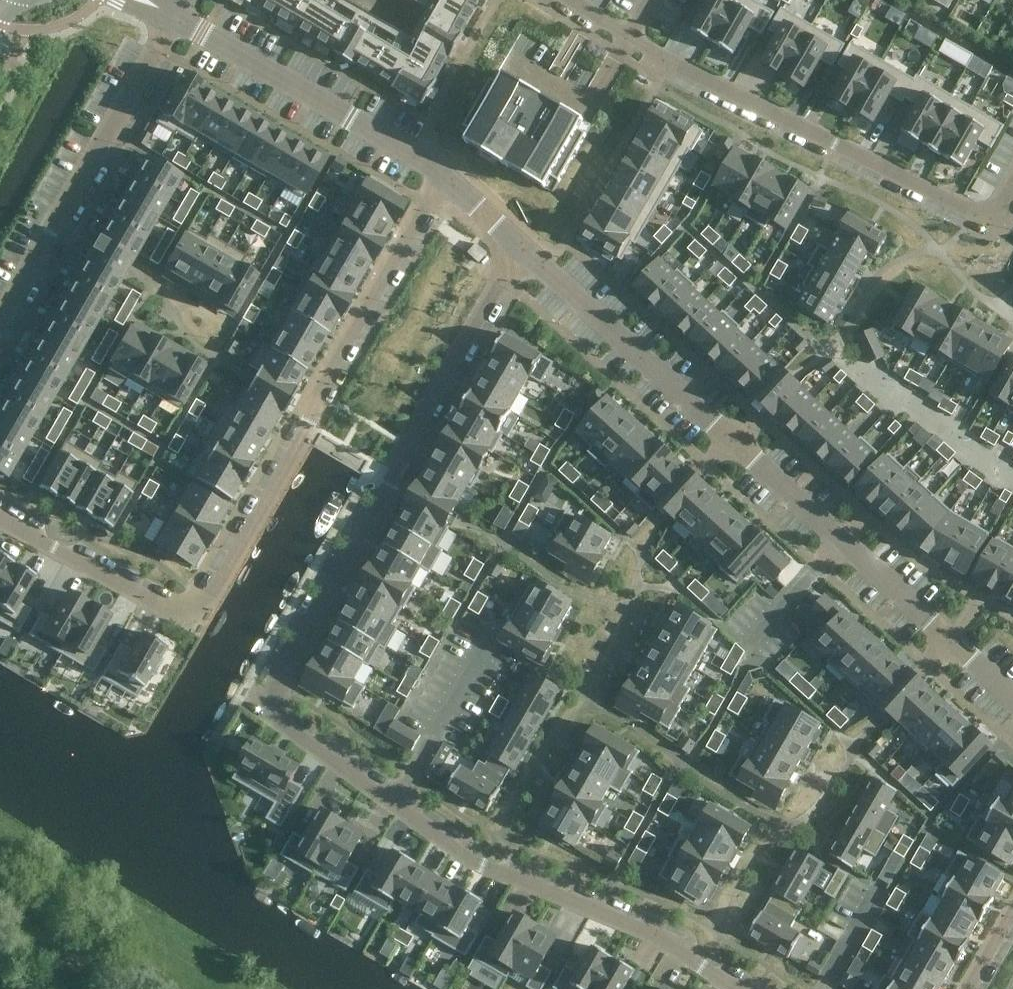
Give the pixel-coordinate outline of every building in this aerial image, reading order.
[(252,5),(253,3),(335,51),(334,53),(356,66),(357,64),(394,85),(393,87),(423,104),(437,81),(435,80),(448,57),(450,58),(452,55),(459,42),(463,35),(461,34),(481,0),(243,0),(252,5)] [(691,30),(712,42),(737,0),(700,0),(707,4),(691,30)] [(712,42),(733,54),(748,28),(748,27),(761,35),(774,12),(753,0),(737,0),(712,42)] [(948,9),(953,0),(932,0),(948,9)] [(778,36),(762,63),(783,75),(812,25),(781,7),(768,30),(778,36)] [(812,25),(783,75),(804,87),(819,60),(832,67),(845,45),(812,25)] [(847,71),(832,98),(852,110),(881,60),(851,42),(837,65),(847,71)] [(881,60),(852,110),(873,122),(889,95),(902,103),(905,99),(918,76),(916,75),(914,79),(881,60)] [(164,96),(157,108),(162,111),(155,123),(175,135),(176,133),(203,87),(204,85),(184,73),(169,99),(164,96)] [(491,80),(464,127),(467,129),(484,139),(478,149),(502,163),(501,164),(504,165),(506,166),(509,168),(509,167),(533,181),(539,171),(556,181),(559,183),(586,135),(579,131),(584,121),(504,75),(499,85),(491,80)] [(917,106),(901,133),(922,144),(950,95),(918,76),(905,99),(917,106)] [(203,87),(176,133),(194,143),(197,138),(220,97),(218,96),(219,94),(211,89),(210,91),(203,87)] [(950,95),(922,144),(942,156),(971,107),(950,95)] [(197,138),(214,148),(238,107),(235,106),(236,104),(229,100),(228,102),(220,97),(197,138)] [(658,105),(647,124),(692,151),(703,131),(691,124),(694,119),(682,111),(679,117),(658,105)] [(247,110),(245,112),(238,107),(214,148),(232,158),(255,117),(253,116),(254,114),(247,110)] [(971,107),(942,156),(962,168),(978,141),(991,149),(1004,126),(971,107)] [(232,158),(249,168),(272,127),(270,126),(272,124),(264,120),(263,122),(255,117),(232,158)] [(641,133),(636,142),(638,143),(638,144),(679,168),(689,151),(691,152),(692,151),(647,124),(646,126),(647,127),(643,135),(641,133)] [(272,127),(249,168),(266,178),(290,138),(288,136),(289,134),(282,130),(281,132),(272,127)] [(150,135),(143,131),(137,142),(144,146),(150,135)] [(725,137),(719,148),(726,152),(732,141),(725,137)] [(307,145),(300,140),(298,142),(290,138),(266,178),(267,179),(270,173),(285,182),(282,187),(284,188),(307,148),(306,147),(307,145)] [(638,144),(627,163),(668,187),(679,168),(638,144)] [(325,155),(317,151),(316,153),(307,148),(284,188),(302,199),(326,158),(323,157),(325,155)] [(730,203),(755,160),(754,159),(753,161),(735,151),(715,186),(732,196),(728,202),(730,203)] [(114,192),(158,218),(181,177),(138,152),(114,192)] [(177,152),(172,162),(178,166),(184,156),(177,152)] [(185,170),(191,160),(184,156),(178,166),(185,170)] [(347,162),(336,156),(330,167),(341,174),(347,162)] [(745,217),(773,170),(755,160),(730,203),(746,213),(744,216),(745,217)] [(627,163),(616,181),(658,205),(668,187),(627,163)] [(763,227),(790,180),(789,179),(788,181),(773,172),(774,171),(773,170),(745,217),(763,227)] [(701,172),(697,178),(707,184),(711,177),(701,172)] [(207,183),(214,187),(219,177),(213,173),(207,183)] [(380,188),(383,183),(371,176),(368,181),(361,177),(349,196),(394,222),(405,203),(380,188)] [(221,190),(226,181),(219,177),(214,187),(221,190)] [(697,178),(693,185),(703,191),(707,184),(697,178)] [(787,229),(809,191),(790,180),(763,227),(764,228),(770,219),(787,229)] [(610,191),(605,200),(647,224),(658,205),(616,181),(615,183),(613,182),(608,190),(610,191)] [(190,189),(185,197),(194,202),(199,194),(190,189)] [(158,218),(114,192),(91,233),(134,258),(158,218)] [(248,193),(242,203),(249,207),(255,197),(248,193)] [(316,193),(311,200),(321,206),(325,199),(316,193)] [(384,240),(382,239),(391,223),(393,224),(394,222),(349,196),(348,198),(351,199),(341,216),(383,241),(384,240)] [(813,203),(825,208),(827,201),(815,196),(813,203)] [(185,197),(181,204),(190,210),(194,202),(185,197)] [(256,211),(262,201),(255,197),(249,207),(256,211)] [(686,197),(682,204),(692,210),(696,203),(686,197)] [(215,210),(222,214),(227,204),(221,200),(215,210)] [(317,212),(321,206),(311,200),(307,207),(317,212)] [(593,216),(592,218),(636,243),(647,224),(605,200),(595,217),(593,216)] [(181,204),(176,212),(185,217),(190,210),(181,204)] [(222,214),(229,218),(234,208),(227,204),(222,214)] [(876,256),(887,237),(863,223),(866,218),(852,211),(850,215),(848,214),(837,233),(876,256)] [(172,220),(181,225),(185,217),(176,212),(172,220)] [(291,218),(284,214),(278,224),(285,228),(291,218)] [(383,241),(341,216),(330,235),(372,259),(383,241)] [(592,218),(581,237),(602,249),(599,255),(611,262),(614,256),(621,261),(632,242),(635,244),(636,243),(592,218)] [(256,221),(250,230),(257,234),(263,225),(256,221)] [(257,234),(264,238),(269,229),(263,225),(257,234)] [(664,225),(659,231),(667,239),(673,233),(664,225)] [(809,231),(799,225),(795,232),(804,238),(809,231)] [(714,232),(709,226),(701,235),(707,240),(714,232)] [(167,228),(162,237),(171,242),(176,234),(167,228)] [(165,269),(183,280),(209,235),(208,234),(205,239),(188,229),(165,269)] [(304,236),(294,230),(290,237),(299,243),(304,236)] [(659,231),(653,237),(662,245),(667,239),(659,231)] [(720,237),(714,232),(707,240),(713,246),(720,237)] [(800,245),(804,238),(795,232),(790,240),(800,245)] [(85,242),(79,254),(122,279),(129,267),(134,258),(91,233),(85,242)] [(875,257),(876,256),(837,233),(836,235),(838,236),(829,250),(819,245),(818,246),(859,269),(868,253),(875,257)] [(183,280),(201,290),(227,245),(209,235),(183,280)] [(330,235),(319,253),(360,277),(369,260),(371,261),(372,259),(330,235)] [(157,245),(166,250),(171,242),(162,237),(157,245)] [(286,244),(295,250),(299,243),(290,237),(286,244)] [(695,240),(687,249),(693,254),(701,246),(695,240)] [(157,245),(153,253),(162,258),(166,250),(157,245)] [(216,302),(217,303),(245,255),(227,245),(201,290),(217,300),(216,302)] [(699,260),(707,251),(701,246),(693,254),(699,260)] [(848,287),(859,269),(818,246),(808,263),(848,287)] [(148,261),(157,266),(162,258),(153,253),(148,261)] [(318,255),(323,258),(314,274),(309,271),(309,272),(351,297),(351,296),(349,295),(360,277),(319,253),(318,255)] [(79,254),(56,293),(99,318),(122,279),(79,254)] [(236,313),(260,271),(243,261),(246,256),(245,255),(217,303),(236,313)] [(740,255),(732,263),(738,269),(746,260),(740,255)] [(678,270),(674,274),(659,260),(635,286),(647,296),(646,297),(650,300),(678,270)] [(744,274),(752,266),(746,260),(738,269),(744,274)] [(788,266),(778,260),(774,268),(784,273),(788,266)] [(803,284),(838,305),(848,287),(808,263),(807,264),(813,267),(803,284)] [(282,273),(272,267),(268,274),(278,280),(282,273)] [(725,268),(717,276),(723,282),(731,273),(725,268)] [(774,268),(770,275),(780,281),(784,273),(774,268)] [(655,305),(656,305),(666,314),(694,284),(678,270),(650,300),(655,305)] [(627,271),(618,281),(624,286),(633,277),(627,271)] [(298,290),(340,315),(351,297),(309,272),(298,290)] [(729,287),(737,279),(731,273),(723,282),(729,287)] [(264,281),(274,287),(278,280),(268,274),(264,281)] [(691,290),(695,285),(694,284),(666,314),(677,324),(676,324),(680,328),(704,302),(691,290)] [(838,305),(803,284),(802,286),(807,289),(797,306),(827,323),(838,305)] [(891,330),(910,341),(936,298),(916,286),(902,311),(897,308),(890,320),(895,323),(891,330)] [(127,298),(136,303),(141,295),(132,290),(127,298)] [(339,316),(340,315),(298,290),(287,309),(327,332),(337,316),(339,317),(339,316)] [(33,332),(77,358),(99,318),(56,293),(33,332)] [(745,308),(750,313),(754,309),(761,301),(756,295),(745,308)] [(123,305),(131,311),(136,303),(127,298),(123,305)] [(931,346),(932,347),(954,309),(953,308),(952,309),(936,300),(937,299),(936,298),(910,341),(912,342),(916,336),(932,345),(931,346)] [(760,315),(767,306),(761,301),(754,309),(760,315)] [(723,311),(719,315),(704,302),(680,328),(685,333),(686,332),(696,342),(724,312),(723,311)] [(118,313),(127,318),(131,311),(123,305),(118,313)] [(250,305),(246,312),(256,318),(260,311),(250,305)] [(287,309),(276,327),(317,351),(327,332),(287,309)] [(947,361),(949,362),(973,319),(954,309),(932,347),(949,357),(947,361)] [(246,312),(242,319),(252,325),(256,318),(246,312)] [(707,352),(711,356),(739,325),(724,312),(696,342),(707,352)] [(122,326),(127,318),(118,313),(113,321),(122,326)] [(769,323),(775,329),(782,320),(777,315),(769,323)] [(967,372),(991,332),(974,322),(975,320),(973,319),(949,362),(967,372)] [(736,331),(740,327),(739,325),(711,356),(716,360),(726,369),(750,344),(736,331)] [(265,346),(306,370),(317,351),(276,327),(275,329),(265,346)] [(126,379),(151,336),(149,336),(148,338),(131,328),(108,368),(126,379)] [(113,342),(118,334),(109,329),(104,337),(113,342)] [(870,364),(885,356),(872,329),(857,336),(870,364)] [(54,397),(77,358),(33,332),(23,350),(10,372),(54,397)] [(987,384),(1010,343),(991,332),(967,372),(987,384)] [(542,382),(554,362),(505,334),(493,354),(542,382)] [(126,379),(144,389),(168,347),(151,336),(126,379)] [(109,350),(113,342),(104,337),(100,345),(109,350)] [(808,343),(802,338),(793,348),(799,353),(808,343)] [(231,355),(237,344),(230,340),(224,351),(231,355)] [(296,392),(297,389),(295,388),(306,370),(265,346),(260,343),(248,365),(258,371),(296,392)] [(726,369),(737,379),(741,383),(765,357),(750,344),(726,369)] [(104,358),(109,350),(100,345),(95,353),(104,358)] [(144,389),(161,399),(186,357),(185,356),(183,358),(168,349),(169,347),(168,347),(144,389)] [(91,360),(100,366),(104,358),(95,353),(91,360)] [(519,394),(529,377),(541,384),(542,382),(493,354),(492,355),(494,356),(484,373),(519,394)] [(161,399),(180,410),(204,367),(186,357),(161,399)] [(780,369),(779,370),(765,357),(741,383),(746,388),(746,387),(755,396),(754,397),(755,398),(781,370),(780,369)] [(1008,406),(1012,398),(1012,357),(990,395),(1008,406)] [(831,359),(820,366),(825,373),(835,365),(831,359)] [(90,382),(95,374),(86,369),(81,376),(90,382)] [(911,383),(917,373),(910,369),(904,379),(911,383)] [(772,413),(798,385),(792,380),(781,370),(755,398),(766,408),(772,413)] [(223,377),(212,371),(208,378),(219,384),(223,377)] [(251,383),(247,391),(284,413),(289,405),(292,400),(296,393),(296,392),(258,371),(254,379),(251,383)] [(54,397),(10,372),(0,390),(0,419),(31,437),(54,397)] [(839,372),(831,381),(837,386),(845,378),(839,372)] [(511,412),(509,411),(519,394),(484,373),(474,391),(473,390),(472,392),(510,414),(511,412)] [(924,378),(917,373),(911,383),(918,388),(924,378)] [(86,389),(90,382),(81,376),(77,384),(86,389)] [(81,397),(86,389),(77,384),(72,392),(81,397)] [(774,416),(776,414),(785,423),(789,427),(813,401),(799,388),(800,387),(798,385),(772,413),(774,416)] [(596,387),(587,396),(593,402),(602,392),(596,387)] [(247,391),(237,408),(272,428),(281,413),(283,414),(284,413),(247,391)] [(68,399),(77,405),(81,397),(72,392),(68,399)] [(504,433),(500,431),(510,414),(472,392),(461,410),(467,414),(503,435),(504,433)] [(863,394),(856,403),(862,408),(869,400),(863,394)] [(107,396),(102,406),(108,410),(114,400),(107,396)] [(938,408),(945,412),(951,402),(944,398),(938,408)] [(205,405),(195,399),(191,406),(201,412),(205,405)] [(607,399),(576,433),(591,448),(587,452),(589,453),(624,414),(607,399)] [(114,400),(108,410),(115,414),(121,404),(114,400)] [(862,408),(868,414),(876,405),(869,400),(862,408)] [(794,431),(804,440),(828,415),(813,401),(789,427),(794,431)] [(262,446),(272,428),(237,408),(226,402),(216,420),(262,446)] [(945,412),(952,416),(958,406),(951,402),(945,412)] [(197,419),(201,412),(191,406),(187,413),(197,419)] [(63,408),(58,416),(67,421),(72,413),(63,408)] [(575,415),(565,409),(560,418),(570,424),(575,415)] [(451,428),(493,452),(503,435),(467,414),(461,410),(460,411),(462,412),(454,425),(453,427),(452,426),(451,428)] [(98,426),(104,416),(97,412),(91,422),(98,426)] [(589,453),(604,468),(643,426),(634,418),(631,421),(624,414),(589,453)] [(815,451),(819,454),(843,428),(828,415),(804,440),(815,450),(815,451)] [(58,416),(54,424),(63,429),(67,421),(58,416)] [(98,426),(105,430),(111,420),(104,416),(98,426)] [(149,420),(142,416),(136,426),(143,430),(149,420)] [(566,432),(570,424),(560,418),(555,426),(566,432)] [(8,477),(31,437),(0,419),(0,473),(8,477)] [(156,424),(149,420),(143,430),(150,434),(156,424)] [(254,464),(252,463),(262,446),(216,420),(206,438),(253,465),(254,464)] [(894,423),(886,431),(892,437),(900,428),(894,423)] [(915,437),(922,428),(916,423),(909,431),(915,437)] [(54,424),(49,431),(58,436),(63,429),(54,424)] [(604,468),(606,469),(610,464),(624,478),(657,442),(656,441),(655,442),(649,437),(651,434),(643,426),(604,468)] [(479,467),(488,451),(492,453),(493,452),(451,428),(440,447),(482,471),(483,469),(479,467)] [(824,459),(824,458),(834,468),(862,438),(861,437),(857,441),(843,428),(819,454),(824,459)] [(986,429),(980,438),(987,442),(993,433),(986,429)] [(49,431),(45,439),(54,444),(58,436),(49,431)] [(140,437),(133,433),(127,443),(134,447),(140,437)] [(993,433),(987,442),(994,447),(1000,437),(993,433)] [(185,441),(175,435),(171,442),(181,448),(185,441)] [(146,441),(140,437),(134,447),(141,451),(146,441)] [(195,455),(243,483),(253,465),(206,438),(195,455)] [(850,483),(878,453),(862,438),(834,468),(845,478),(849,482),(850,482),(850,483)] [(83,452),(65,441),(38,487),(57,498),(83,452)] [(181,448),(171,442),(167,449),(177,455),(181,448)] [(626,479),(629,476),(642,488),(635,496),(636,497),(673,456),(657,442),(624,478),(626,479)] [(950,448),(944,442),(936,451),(942,456),(950,448)] [(551,451),(540,444),(535,453),(546,459),(551,451)] [(44,460),(49,453),(40,447),(36,455),(44,460)] [(431,465),(472,488),(482,471),(440,447),(439,448),(441,449),(431,465)] [(942,456),(948,462),(956,453),(950,448),(942,456)] [(75,508),(101,462),(83,452),(57,498),(75,508)] [(546,459),(535,453),(530,461),(541,467),(546,459)] [(904,468),(888,454),(856,488),(867,498),(872,502),(904,468)] [(36,455),(31,463),(40,468),(44,460),(36,455)] [(240,483),(242,485),(243,483),(195,455),(185,474),(196,481),(230,501),(240,483)] [(636,497),(653,512),(660,504),(690,471),(687,469),(686,471),(673,459),(675,458),(673,456),(636,497)] [(92,518),(119,473),(117,472),(114,477),(100,468),(103,463),(101,462),(75,508),(92,518)] [(574,469),(567,462),(559,471),(566,478),(574,469)] [(35,476),(40,468),(31,463),(26,471),(35,476)] [(418,484),(457,506),(458,505),(456,504),(466,487),(471,490),(472,488),(431,465),(421,483),(419,483),(418,484)] [(872,503),(882,511),(882,512),(887,516),(915,486),(901,474),(905,469),(904,468),(872,502),(872,503)] [(573,484),(581,475),(574,469),(566,478),(573,484)] [(26,471),(22,479),(31,484),(35,476),(26,471)] [(690,471),(660,504),(676,519),(706,486),(699,481),(690,471)] [(976,476),(970,471),(963,481),(969,485),(976,476)] [(111,529),(138,483),(119,473),(92,518),(111,529)] [(536,496),(556,504),(565,481),(545,473),(536,496)] [(969,485),(976,490),(983,481),(976,476),(969,485)] [(149,480),(145,487),(155,493),(159,486),(149,480)] [(530,487),(519,481),(514,489),(525,496),(530,487)] [(186,484),(174,504),(217,528),(218,527),(215,526),(226,508),(186,484)] [(414,491),(407,503),(446,525),(457,506),(418,484),(414,491)] [(706,486),(676,519),(677,520),(678,519),(693,532),(721,502),(706,489),(707,488),(706,486)] [(933,495),(929,499),(915,486),(887,516),(887,517),(888,517),(897,525),(902,531),(903,530),(934,496),(933,495)] [(155,493),(145,487),(141,494),(151,500),(155,493)] [(509,498),(520,504),(525,496),(514,489),(509,498)] [(606,498),(599,491),(591,500),(598,507),(606,498)] [(997,502),(1004,506),(1010,496),(1003,492),(997,502)] [(917,544),(923,549),(951,511),(934,496),(903,530),(918,544),(917,544)] [(613,505),(606,498),(598,507),(605,514),(613,505)] [(705,552),(739,514),(729,505),(727,508),(721,502),(693,532),(708,546),(704,550),(705,552)] [(407,503),(405,506),(407,507),(397,525),(442,551),(443,550),(438,547),(449,527),(446,525),(407,503)] [(174,504),(163,523),(206,548),(217,528),(174,504)] [(535,518),(539,510),(529,504),(524,512),(535,518)] [(510,522),(515,513),(504,507),(499,516),(510,522)] [(612,537),(566,511),(555,530),(602,557),(603,557),(601,556),(601,555),(605,557),(608,551),(605,549),(612,537)] [(951,511),(923,549),(929,553),(929,552),(944,561),(947,563),(971,522),(951,511)] [(519,521),(529,527),(535,518),(524,512),(519,521)] [(739,514),(705,552),(720,565),(719,566),(720,567),(754,530),(753,529),(752,530),(745,525),(748,522),(739,514)] [(630,536),(639,527),(633,521),(624,531),(630,536)] [(954,567),(966,574),(989,533),(971,522),(947,563),(953,567),(954,567)] [(124,523),(120,530),(130,537),(135,530),(124,523)] [(163,523),(152,542),(159,546),(156,552),(168,559),(171,554),(192,566),(203,547),(205,549),(206,548),(163,523)] [(430,572),(442,551),(397,525),(385,545),(430,572)] [(602,557),(555,530),(554,532),(557,534),(547,553),(568,565),(564,571),(586,584),(598,564),(602,557)] [(769,546),(770,545),(754,530),(720,567),(737,583),(756,562),(774,579),(788,564),(769,546)] [(986,586),(992,590),(993,589),(1012,554),(1012,547),(997,538),(973,578),(986,586)] [(416,587),(410,584),(419,567),(430,573),(430,572),(385,545),(383,549),(379,547),(372,559),(376,561),(374,563),(373,562),(372,564),(416,589),(416,587)] [(663,566),(671,557),(664,550),(655,559),(656,560),(663,566)] [(1005,596),(1005,597),(1011,600),(1012,597),(1012,554),(993,589),(1005,596)] [(14,564),(0,556),(0,589),(14,564)] [(678,563),(671,557),(663,566),(670,573),(678,563)] [(485,565),(474,559),(469,567),(480,573),(485,565)] [(496,578),(502,567),(495,563),(489,574),(496,578)] [(14,564),(0,589),(0,622),(19,633),(31,609),(19,603),(35,576),(14,564)] [(361,582),(405,608),(416,589),(372,564),(361,582)] [(469,567),(464,576),(475,582),(480,573),(469,567)] [(703,586),(695,579),(687,588),(694,595),(699,590),(703,586)] [(519,604),(559,627),(571,607),(568,606),(572,600),(539,581),(536,587),(531,584),(519,604)] [(393,624),(402,608),(404,609),(405,608),(361,582),(360,584),(362,585),(352,602),(398,628),(398,627),(393,624)] [(694,595),(701,602),(710,593),(703,586),(699,590),(694,595)] [(53,619),(41,612),(28,635),(60,654),(89,604),(68,592),(53,619)] [(484,607),(489,598),(478,592),(473,600),(484,607)] [(829,663),(860,629),(825,597),(812,611),(830,628),(816,644),(832,658),(828,662),(829,663)] [(457,613),(462,604),(451,598),(446,607),(457,613)] [(468,609),(479,615),(484,607),(473,600),(468,609)] [(386,648),(398,628),(352,602),(340,622),(386,648)] [(110,616),(89,604),(60,654),(93,673),(106,650),(94,643),(110,616)] [(558,629),(559,627),(519,604),(510,620),(508,619),(507,620),(551,646),(552,644),(550,643),(551,641),(555,644),(562,631),(558,629)] [(706,649),(717,630),(677,606),(670,619),(667,617),(664,622),(667,624),(666,626),(706,649)] [(441,615),(452,621),(457,613),(446,607),(441,615)] [(497,640),(540,665),(543,660),(546,662),(554,650),(550,648),(551,646),(507,620),(497,640)] [(329,642),(369,665),(380,647),(386,649),(386,648),(340,622),(329,642)] [(653,647),(694,671),(706,649),(666,626),(664,629),(661,627),(658,632),(661,634),(653,647)] [(867,635),(860,629),(829,663),(845,678),(879,641),(870,633),(867,635)] [(115,652),(100,677),(137,698),(150,675),(153,677),(163,659),(160,657),(166,646),(142,632),(127,659),(115,652)] [(440,642),(429,636),(425,644),(435,650),(440,642)] [(861,693),(892,658),(885,652),(888,649),(879,641),(845,678),(861,693)] [(366,687),(354,680),(363,663),(369,666),(369,665),(329,642),(322,653),(319,651),(316,657),(319,659),(318,660),(317,659),(316,660),(339,673),(365,688),(366,687)] [(425,644),(420,652),(430,659),(435,650),(425,644)] [(644,664),(690,690),(690,689),(685,686),(694,671),(653,647),(648,656),(645,654),(642,659),(645,661),(644,664)] [(731,652),(726,661),(736,667),(741,659),(731,652)] [(907,672),(892,658),(861,693),(878,708),(881,705),(881,704),(911,672),(908,670),(907,672)] [(327,693),(353,708),(365,688),(339,673),(316,660),(301,686),(323,699),(327,693)] [(736,667),(726,661),(721,669),(731,676),(736,667)] [(680,710),(681,708),(680,707),(690,690),(644,664),(642,666),(639,664),(636,669),(639,671),(634,681),(632,680),(632,681),(680,710)] [(927,690),(928,689),(911,672),(881,704),(881,705),(896,719),(898,721),(900,720),(899,719),(926,689),(927,690)] [(802,694),(810,684),(797,673),(789,682),(802,694)] [(417,681),(407,675),(402,683),(413,689),(417,681)] [(558,689),(535,676),(513,715),(536,728),(558,689)] [(669,729),(680,710),(632,681),(617,707),(639,720),(642,714),(669,729)] [(402,683),(397,692),(408,698),(413,689),(402,683)] [(817,691),(810,684),(802,694),(809,700),(817,691)] [(910,737),(941,703),(927,690),(926,689),(899,719),(900,720),(912,731),(908,736),(910,737)] [(743,707),(748,699),(737,692),(732,701),(743,707)] [(714,693),(710,702),(720,708),(725,699),(714,693)] [(505,710),(509,702),(499,696),(494,704),(505,710)] [(775,699),(764,719),(809,745),(811,742),(815,744),(822,732),(818,729),(821,726),(775,699)] [(727,709),(738,716),(743,707),(732,701),(727,709)] [(720,708),(710,702),(705,710),(715,716),(720,708)] [(950,706),(948,709),(941,703),(910,737),(926,752),(960,715),(950,706)] [(489,713),(500,719),(505,710),(494,704),(489,713)] [(833,723),(842,713),(834,707),(826,716),(833,723)] [(849,720),(842,713),(833,723),(841,729),(849,720)] [(506,778),(512,767),(513,767),(536,728),(513,715),(490,755),(491,755),(485,764),(479,761),(478,762),(506,778)] [(927,753),(931,748),(944,761),(935,771),(937,773),(975,731),(973,729),(972,731),(966,725),(968,722),(960,715),(926,752),(927,753)] [(763,721),(768,724),(758,741),(799,764),(800,761),(804,763),(811,750),(808,748),(809,745),(764,719),(763,721)] [(412,751),(420,736),(394,721),(386,736),(412,751)] [(596,726),(585,746),(632,773),(633,772),(629,770),(640,751),(619,739),(621,736),(616,733),(614,736),(596,726)] [(722,745),(726,736),(716,730),(711,739),(722,745)] [(937,773),(953,787),(991,746),(975,731),(937,773)] [(685,736),(678,747),(689,754),(695,743),(685,736)] [(706,747),(717,753),(722,745),(711,739),(706,747)] [(266,819),(281,827),(304,788),(291,781),(294,777),(293,776),(299,766),(284,757),(286,753),(272,745),(269,749),(254,740),(252,743),(249,742),(239,759),(242,761),(239,765),(254,773),(246,787),(275,804),(266,819)] [(758,741),(748,758),(741,754),(741,756),(789,784),(790,783),(788,782),(794,772),(798,774),(800,769),(797,767),(799,764),(758,741)] [(875,744),(875,743),(866,753),(872,758),(881,749),(875,744)] [(584,747),(586,748),(585,750),(581,748),(574,760),(578,762),(576,765),(621,792),(632,773),(585,746),(584,747)] [(1007,762),(998,753),(982,769),(990,776),(1000,766),(1002,767),(1007,762)] [(778,804),(789,784),(741,756),(729,776),(743,784),(739,791),(774,810),(778,804)] [(500,789),(506,778),(478,762),(472,773),(460,766),(447,789),(487,812),(500,789)] [(425,776),(431,780),(438,768),(431,765),(425,776)] [(566,782),(565,781),(564,781),(608,807),(608,806),(602,802),(610,787),(620,793),(621,792),(576,765),(574,768),(571,766),(564,778),(567,780),(566,782)] [(899,782),(907,773),(899,766),(891,775),(899,782)] [(913,779),(907,773),(899,782),(905,788),(913,779)] [(652,774),(648,782),(658,788),(663,780),(652,774)] [(886,810),(897,791),(874,778),(872,782),(869,779),(858,799),(861,801),(852,817),(887,837),(899,817),(886,810)] [(552,802),(596,827),(608,807),(564,781),(562,785),(559,783),(556,788),(559,790),(552,802)] [(643,791),(653,797),(658,788),(648,782),(643,791)] [(1003,801),(1012,807),(1012,784),(1003,801)] [(663,802),(673,808),(678,800),(667,794),(663,802)] [(966,809),(970,800),(960,794),(955,803),(966,809)] [(939,802),(932,796),(923,805),(931,812),(939,802)] [(1003,801),(995,797),(983,818),(1012,835),(1012,807),(1003,801)] [(552,802),(554,803),(543,821),(544,822),(542,826),(563,839),(561,842),(569,847),(571,843),(576,846),(589,823),(596,827),(552,802)] [(668,817),(673,808),(663,802),(658,811),(668,817)] [(696,821),(739,847),(751,827),(733,817),(735,813),(730,810),(728,814),(707,802),(696,821)] [(955,803),(950,811),(961,817),(966,809),(955,803)] [(281,853),(314,872),(343,822),(322,810),(305,839),(294,832),(281,853)] [(640,825),(645,818),(634,812),(630,819),(640,825)] [(966,838),(1011,865),(1012,862),(1012,835),(983,818),(979,815),(966,838)] [(830,856),(852,869),(863,850),(876,857),(887,837),(852,817),(843,833),(839,831),(828,850),(832,852),(830,856)] [(624,829),(635,835),(640,825),(630,819),(624,829)] [(681,836),(680,837),(728,866),(729,864),(728,863),(728,862),(732,864),(739,851),(736,849),(737,847),(739,848),(739,847),(696,821),(695,823),(697,824),(687,840),(681,836)] [(343,822),(314,872),(346,891),(360,868),(348,861),(363,835),(343,824),(344,823),(343,822)] [(641,840),(652,846),(656,837),(646,831),(641,840)] [(914,841),(904,835),(899,843),(909,850),(914,841)] [(680,837),(669,856),(718,884),(724,873),(728,875),(731,870),(727,868),(728,866),(680,837)] [(647,854),(652,846),(641,840),(636,848),(647,854)] [(899,843),(894,852),(904,858),(909,850),(899,843)] [(915,855),(926,861),(930,853),(920,847),(915,855)] [(355,891),(388,910),(394,900),(395,900),(396,899),(396,898),(417,863),(394,850),(379,876),(368,869),(355,891)] [(611,850),(604,862),(615,869),(622,857),(611,850)] [(796,918),(804,905),(799,901),(820,864),(798,851),(775,891),(769,902),(796,918)] [(946,873),(993,900),(994,899),(992,898),(1004,878),(958,851),(946,873)] [(921,870),(926,861),(915,855),(910,864),(921,870)] [(669,882),(667,887),(671,889),(669,893),(679,898),(681,895),(685,897),(687,893),(705,903),(707,899),(711,901),(718,888),(715,886),(715,885),(717,885),(718,884),(669,856),(668,857),(670,858),(659,876),(669,882)] [(396,898),(396,899),(395,900),(416,913),(419,908),(437,877),(418,865),(418,864),(417,863),(396,898)] [(835,899),(849,875),(839,869),(824,893),(835,899)] [(937,896),(981,921),(993,900),(946,873),(945,874),(948,876),(937,896)] [(420,915),(414,925),(433,935),(432,937),(433,938),(462,889),(460,888),(459,889),(437,877),(419,908),(416,913),(420,915)] [(891,897),(902,903),(906,894),(896,888),(893,892),(891,897)] [(482,901),(462,889),(433,938),(466,957),(479,933),(467,927),(482,901)] [(333,903),(342,908),(348,898),(339,893),(333,903)] [(980,923),(981,921),(937,896),(937,897),(943,901),(933,919),(921,912),(920,914),(969,942),(970,940),(968,939),(979,922),(980,923)] [(897,911),(902,903),(891,897),(886,905),(897,911)] [(789,958),(802,935),(790,929),(796,918),(769,902),(763,913),(762,912),(749,935),(767,946),(765,949),(770,952),(772,948),(789,958)] [(474,956),(507,976),(511,969),(536,925),(515,913),(500,939),(488,933),(474,956)] [(920,914),(908,934),(957,962),(969,942),(920,914)] [(394,932),(403,937),(409,927),(400,922),(394,932)] [(511,969),(530,980),(526,987),(530,988),(542,988),(552,972),(541,965),(556,939),(536,928),(537,926),(536,925),(511,969)] [(417,932),(409,927),(403,937),(411,942),(417,932)] [(867,938),(877,945),(882,936),(872,930),(867,938)] [(914,940),(903,959),(943,983),(955,963),(956,964),(957,962),(908,934),(907,936),(914,940)] [(873,953),(877,945),(867,938),(862,947),(873,953)] [(555,988),(596,988),(614,958),(593,946),(578,972),(566,965),(553,988),(555,988)] [(596,988),(624,988),(634,970),(614,958),(596,988)] [(847,988),(849,988),(853,988),(867,966),(854,959),(846,974),(840,985),(847,988)] [(892,979),(885,975),(884,976),(907,988),(940,988),(943,983),(903,959),(892,979)] [(450,971),(459,976),(465,965),(456,961),(450,971)] [(811,961),(807,969),(818,975),(822,968),(811,961)] [(884,976),(877,988),(907,988),(884,976)]
